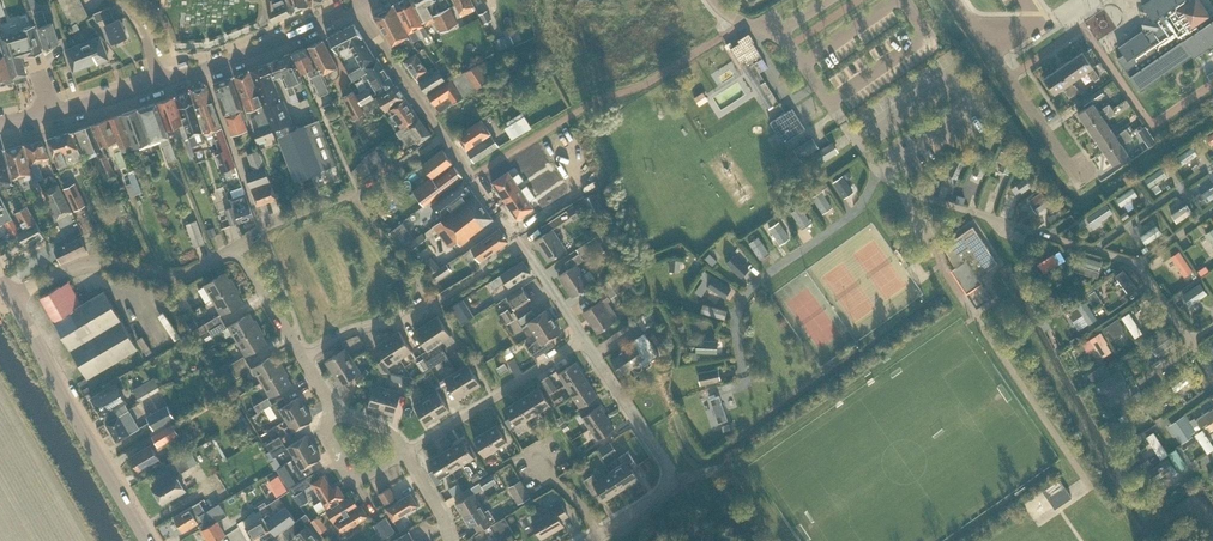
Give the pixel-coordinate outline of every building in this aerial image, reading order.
[(35,0),(25,0),(29,10),(37,7),(35,0)] [(83,4),(81,0),(77,0),(63,7),(66,13),(83,4)] [(283,0),(279,0),(276,1),(276,0),(267,0),(268,9),(274,22),(289,15),(283,0)] [(292,14),(309,6),(306,0),(283,0),(292,14)] [(411,0),(402,0),(394,4),(409,33),(421,26),(422,28),(425,27),(424,25),(423,25),(411,0)] [(458,23),(450,6),(439,12),(437,9),(436,5),(437,5),(434,0),(412,0),(419,14),(425,24),(435,19),(440,31),(458,23)] [(472,6),(474,6),(471,0),(462,0),(455,3),(461,16),(474,9),(472,6)] [(1139,90),(1191,54),(1194,58),(1212,45),(1212,19),(1212,20),(1198,0),(1191,0),(1151,0),(1143,6),(1156,25),(1144,34),(1142,31),(1119,48),(1124,54),(1118,58),(1139,90)] [(68,19),(86,10),(83,4),(66,13),(68,19)] [(392,45),(402,40),(408,36),(392,5),(373,15),(392,45)] [(112,42),(127,36),(120,18),(115,20),(109,7),(94,13),(97,21),(103,18),(106,24),(105,24),(112,42)] [(45,47),(59,42),(53,22),(47,24),(43,9),(34,12),(38,27),(45,47)] [(71,25),(89,16),(86,10),(68,19),(71,25)] [(479,14),(484,23),(492,19),(487,10),(479,14)] [(336,51),(349,44),(361,64),(347,72),(352,81),(362,75),(366,72),(362,66),(376,59),(354,24),(328,38),(336,51)] [(1,37),(13,78),(27,74),(21,56),(29,54),(29,56),(42,51),(34,25),(21,29),(22,31),(1,37)] [(508,34),(494,41),(499,51),(513,44),(508,34)] [(101,63),(107,60),(106,58),(108,57),(103,43),(100,44),(98,37),(65,50),(66,52),(74,71),(96,62),(100,60),(101,63)] [(741,43),(741,44),(749,56),(758,51),(749,37),(741,43)] [(322,74),(337,66),(323,40),(323,39),(309,46),(322,74)] [(12,81),(4,54),(0,43),(0,84),(12,81)] [(754,63),(752,60),(760,54),(758,51),(749,56),(741,44),(731,50),(750,80),(756,76),(761,83),(759,84),(765,93),(766,92),(775,105),(778,102),(759,72),(763,70),(758,61),(754,63)] [(317,70),(307,47),(300,50),(298,49),(295,51),(294,52),(292,53),(298,67),(301,73),(309,69),(320,95),(329,91),(319,69),(317,70)] [(1082,51),(1069,60),(1080,75),(1089,69),(1091,73),(1090,73),(1094,80),(1099,77),(1092,67),(1093,67),(1082,51)] [(290,95),(296,92),(292,83),(302,79),(297,68),(298,67),(292,53),(291,54),(289,53),(284,55),(283,56),(282,57),(278,58),(265,63),(268,71),(270,71),(273,79),(282,75),(290,95)] [(415,54),(404,61),(416,77),(427,70),(415,54)] [(377,57),(376,59),(362,66),(366,72),(362,75),(352,81),(353,81),(362,75),(365,79),(367,78),(370,81),(377,93),(378,92),(393,83),(377,57)] [(1063,64),(1057,69),(1074,94),(1079,90),(1075,84),(1073,85),(1071,81),(1073,79),(1080,75),(1069,60),(1063,64)] [(299,140),(296,141),(292,130),(295,129),(289,114),(288,111),(281,101),(273,79),(270,71),(268,71),(265,63),(264,63),(264,64),(252,69),(250,69),(265,107),(276,136),(278,135),(287,157),(303,151),(299,140)] [(477,64),(465,71),(477,87),(477,88),(488,80),(477,64)] [(431,67),(427,70),(416,77),(426,92),(446,80),(438,69),(435,71),(431,67)] [(1066,90),(1065,91),(1069,97),(1074,94),(1057,69),(1044,78),(1055,92),(1064,86),(1066,90)] [(256,116),(261,128),(254,131),(258,141),(274,135),(265,107),(263,104),(250,70),(234,76),(242,98),(247,111),(250,118),(256,116)] [(231,134),(232,134),(247,129),(244,120),(247,119),(243,108),(232,77),(213,83),(231,134)] [(450,78),(446,81),(427,93),(440,112),(462,97),(450,78)] [(205,133),(214,129),(216,133),(223,131),(207,85),(191,90),(205,131),(205,133)] [(397,85),(376,97),(374,98),(373,97),(361,105),(365,111),(380,102),(385,111),(388,109),(392,107),(405,98),(397,85)] [(356,95),(361,105),(373,97),(368,88),(356,95)] [(1078,113),(1087,126),(1112,108),(1109,103),(1102,108),(1103,109),(1099,112),(1093,103),(1105,95),(1101,89),(1082,102),(1086,107),(1078,113)] [(189,137),(203,132),(193,104),(194,104),(190,91),(175,96),(184,123),(189,137)] [(343,96),(354,118),(364,112),(353,91),(343,96)] [(693,96),(698,105),(708,99),(702,91),(693,96)] [(184,124),(174,96),(157,102),(167,129),(180,125),(184,139),(189,137),(184,123),(184,124)] [(412,107),(405,98),(392,107),(394,109),(391,112),(395,118),(412,107)] [(156,102),(121,114),(108,118),(121,148),(132,144),(133,148),(151,142),(163,138),(164,141),(163,142),(169,160),(176,157),(171,143),(166,130),(156,102)] [(324,106),(327,113),(333,110),(330,103),(324,106)] [(418,117),(417,115),(412,107),(395,118),(402,127),(418,117)] [(775,119),(770,122),(783,142),(790,138),(805,128),(792,108),(775,119)] [(1112,108),(1087,126),(1095,138),(1110,128),(1104,119),(1108,116),(1109,118),(1116,113),(1112,108)] [(508,126),(505,128),(512,140),(532,128),(522,112),(514,117),(514,118),(507,123),(508,126)] [(431,134),(418,117),(402,127),(396,131),(401,137),(404,134),(411,143),(414,141),(416,143),(418,141),(419,143),(431,134)] [(115,150),(121,148),(108,118),(92,124),(100,143),(102,147),(103,147),(112,142),(115,150)] [(463,146),(466,149),(490,133),(481,119),(457,136),(463,146)] [(323,169),(336,164),(319,120),(305,125),(323,169)] [(70,132),(76,144),(79,143),(85,158),(96,153),(108,179),(108,180),(110,179),(117,176),(116,175),(106,153),(105,152),(104,152),(103,150),(104,150),(102,147),(100,143),(98,144),(90,125),(70,132)] [(287,157),(295,180),(323,169),(305,125),(295,129),(292,130),(296,141),(299,140),(303,151),(287,157)] [(1144,140),(1151,135),(1145,126),(1138,131),(1144,140)] [(1116,137),(1110,128),(1095,138),(1104,151),(1129,133),(1126,128),(1119,133),(1120,134),(1116,137)] [(216,133),(214,134),(219,150),(215,151),(222,170),(230,167),(233,173),(237,171),(223,131),(216,133)] [(70,132),(47,139),(58,166),(66,163),(73,177),(88,169),(82,156),(81,156),(70,132)] [(1104,151),(1113,163),(1128,153),(1121,144),(1125,141),(1126,143),(1133,138),(1129,133),(1104,151)] [(474,162),(498,146),(492,135),(467,152),(474,161),(474,162)] [(189,137),(184,139),(190,156),(195,155),(193,150),(189,137)] [(801,158),(817,148),(812,138),(795,149),(801,158)] [(49,157),(42,141),(42,140),(24,144),(27,151),(29,155),(33,168),(35,173),(37,179),(38,179),(43,177),(37,162),(48,157),(49,157)] [(821,162),(837,152),(831,143),(815,153),(821,162)] [(13,179),(31,174),(34,180),(37,179),(35,173),(33,168),(30,169),(27,156),(29,155),(27,151),(26,152),(23,144),(5,149),(13,179)] [(1189,160),(1199,153),(1192,144),(1172,157),(1178,167),(1189,160)] [(258,150),(253,152),(251,148),(246,150),(253,168),(263,164),(258,150)] [(421,165),(423,168),(432,177),(413,191),(424,205),(462,176),(454,165),(451,168),(449,166),(453,163),(442,148),(421,165)] [(0,150),(0,184),(12,181),(11,179),(3,150),(3,149),(0,150)] [(386,165),(376,149),(363,156),(364,157),(351,172),(359,184),(381,172),(379,169),(386,165)] [(1002,163),(1000,167),(998,170),(1008,174),(1009,171),(1015,157),(1006,153),(1001,150),(997,161),(1002,163)] [(973,171),(982,176),(989,162),(980,157),(973,171)] [(948,173),(957,177),(964,163),(955,158),(948,173)] [(1150,186),(1168,174),(1162,165),(1144,178),(1150,186)] [(270,180),(265,167),(245,174),(250,187),(270,180)] [(508,171),(492,182),(501,194),(517,183),(523,179),(519,173),(513,177),(508,171)] [(131,195),(142,191),(135,173),(129,176),(131,182),(127,184),(131,195)] [(1030,186),(1032,191),(1038,186),(1030,174),(1017,183),(1023,191),(1030,186)] [(55,184),(51,175),(40,180),(41,183),(40,184),(43,190),(44,189),(45,189),(55,184)] [(833,181),(844,197),(853,191),(842,175),(833,181)] [(931,185),(937,187),(940,180),(934,178),(931,185)] [(441,217),(474,193),(464,179),(431,204),(441,217)] [(276,198),(270,181),(264,183),(270,200),(276,198)] [(64,188),(75,210),(86,205),(75,182),(64,188)] [(72,211),(58,183),(43,191),(48,201),(57,218),(72,211)] [(270,200),(264,183),(257,186),(263,203),(270,200)] [(501,194),(509,206),(531,191),(527,185),(521,189),(517,183),(501,194)] [(1198,194),(1205,203),(1212,197),(1212,184),(1198,194)] [(1121,205),(1139,193),(1134,185),(1116,197),(1121,205)] [(263,203),(257,186),(251,188),(253,193),(257,205),(263,203)] [(535,197),(531,191),(509,206),(517,219),(533,207),(529,201),(535,197)] [(583,198),(591,214),(595,212),(598,218),(606,214),(598,191),(583,198)] [(812,197),(822,212),(832,206),(821,191),(812,197)] [(239,222),(254,216),(245,193),(230,198),(239,222)] [(13,218),(0,194),(0,224),(13,218)] [(492,218),(477,197),(475,194),(433,226),(448,245),(452,246),(458,241),(460,245),(494,220),(492,218)] [(957,195),(955,202),(964,204),(965,197),(957,195)] [(1037,212),(1050,203),(1044,195),(1032,204),(1037,212)] [(375,208),(381,216),(387,212),(381,204),(375,208)] [(1086,217),(1092,225),(1111,213),(1105,204),(1086,217)] [(1191,212),(1185,204),(1170,214),(1176,222),(1191,212)] [(574,205),(566,210),(570,216),(573,221),(581,215),(574,205)] [(37,224),(26,206),(16,212),(25,229),(26,230),(37,224)] [(238,222),(232,206),(225,209),(231,225),(238,222)] [(791,212),(801,227),(811,221),(800,206),(791,212)] [(413,219),(420,230),(438,218),(431,207),(413,219)] [(545,233),(534,240),(548,260),(566,248),(553,228),(559,224),(570,216),(566,210),(555,217),(541,226),(545,233)] [(1123,220),(1129,216),(1126,211),(1120,215),(1123,220)] [(5,223),(12,235),(19,231),(12,218),(5,223)] [(204,243),(196,220),(187,223),(195,246),(204,243)] [(769,227),(780,243),(789,237),(778,221),(769,227)] [(397,240),(409,231),(403,223),(390,232),(397,240)] [(26,230),(25,229),(18,234),(23,244),(35,237),(35,238),(37,241),(44,237),(40,230),(37,224),(26,230)] [(1204,232),(1212,245),(1212,225),(1204,232)] [(967,292),(981,282),(978,276),(997,263),(973,226),(943,246),(956,266),(951,270),(967,292)] [(217,235),(214,227),(206,230),(209,238),(217,235)] [(1158,236),(1152,227),(1139,235),(1145,244),(1158,236)] [(500,228),(476,244),(471,248),(480,262),(509,242),(509,241),(500,228)] [(749,242),(759,258),(768,252),(758,236),(749,242)] [(54,250),(61,263),(87,250),(81,237),(54,250)] [(595,237),(587,242),(597,256),(605,250),(595,237)] [(1178,247),(1169,254),(1184,275),(1194,269),(1178,247)] [(1041,262),(1047,271),(1066,258),(1060,250),(1041,262)] [(1103,260),(1078,252),(1074,263),(1099,272),(1103,260)] [(569,268),(558,276),(572,295),(590,283),(589,282),(583,274),(580,269),(577,264),(584,259),(581,255),(579,253),(565,262),(569,268)] [(726,262),(740,276),(748,268),(735,254),(726,262)] [(711,258),(708,255),(705,259),(712,266),(717,262),(712,257),(711,258)] [(690,266),(696,270),(701,262),(695,258),(690,266)] [(670,259),(669,269),(680,270),(681,260),(670,259)] [(509,287),(531,272),(523,260),(490,282),(494,288),(501,283),(500,282),(504,280),(509,287)] [(447,264),(437,271),(441,276),(441,277),(451,270),(447,264)] [(1204,266),(1198,271),(1201,276),(1207,271),(1204,266)] [(1035,267),(1031,272),(1037,277),(1041,272),(1035,267)] [(1125,268),(1116,274),(1130,294),(1139,288),(1125,268)] [(699,286),(694,292),(701,297),(706,290),(708,287),(723,297),(730,287),(714,276),(704,270),(699,276),(703,279),(699,286)] [(231,279),(229,279),(225,272),(204,285),(213,299),(235,286),(231,279)] [(614,276),(605,282),(602,284),(611,298),(625,289),(616,275),(614,276)] [(68,281),(61,286),(60,285),(40,296),(54,320),(87,378),(138,348),(104,290),(84,302),(82,299),(80,301),(68,281)] [(153,294),(155,288),(136,281),(134,287),(153,294)] [(1207,294),(1199,283),(1182,295),(1189,306),(1207,294)] [(238,294),(239,293),(235,286),(213,299),(221,314),(242,301),(238,294)] [(506,296),(514,310),(531,299),(522,286),(506,296)] [(594,305),(583,312),(597,332),(615,320),(601,300),(608,295),(604,289),(590,298),(594,305)] [(1094,292),(1089,296),(1092,301),(1095,306),(1101,302),(1094,292)] [(1180,293),(1172,298),(1175,302),(1182,297),(1180,293)] [(1066,294),(1054,301),(1060,309),(1072,302),(1066,294)] [(178,300),(187,315),(193,311),(184,296),(178,300)] [(1062,315),(1069,326),(1095,308),(1088,298),(1062,315)] [(177,322),(183,319),(174,302),(168,305),(177,322)] [(459,302),(451,307),(462,323),(473,315),(467,305),(463,308),(459,302)] [(724,319),(726,311),(702,304),(700,312),(724,319)] [(1138,304),(1131,308),(1134,312),(1140,309),(1138,304)] [(500,313),(503,319),(511,314),(508,308),(500,313)] [(536,316),(532,310),(518,319),(529,336),(535,332),(554,320),(547,309),(536,316)] [(255,320),(254,321),(250,313),(229,326),(237,340),(260,327),(255,320)] [(191,314),(185,318),(191,330),(198,326),(191,314)] [(209,330),(223,321),(220,315),(219,315),(215,317),(192,331),(195,336),(196,335),(197,336),(209,330)] [(426,322),(439,343),(451,335),(438,315),(426,322)] [(1135,329),(1125,315),(1117,320),(1127,335),(1135,329)] [(540,354),(554,344),(550,338),(561,331),(554,320),(535,332),(539,338),(528,347),(534,358),(540,354)] [(212,336),(227,327),(223,321),(209,330),(212,336)] [(415,330),(427,351),(439,343),(426,322),(415,330)] [(171,323),(144,339),(152,351),(178,334),(171,323)] [(1113,323),(1104,328),(1116,345),(1124,339),(1113,323)] [(262,335),(264,334),(260,327),(237,340),(246,355),(267,342),(262,335)] [(1099,330),(1088,337),(1105,362),(1116,355),(1099,330)] [(208,331),(199,337),(203,342),(211,337),(208,331)] [(387,338),(400,358),(412,351),(399,331),(387,338)] [(635,344),(612,360),(622,374),(639,362),(642,366),(659,354),(648,337),(644,332),(632,340),(635,344)] [(1171,332),(1151,345),(1157,353),(1176,339),(1171,332)] [(389,366),(400,358),(387,338),(376,346),(389,366)] [(696,352),(715,353),(716,341),(697,340),(696,352)] [(514,355),(509,347),(502,352),(506,360),(514,355)] [(333,373),(353,360),(345,348),(325,361),(333,373)] [(1160,354),(1149,362),(1153,367),(1164,360),(1160,354)] [(280,361),(278,362),(274,355),(253,367),(262,382),(284,368),(280,361)] [(229,364),(229,365),(224,368),(228,374),(247,362),(244,356),(229,364)] [(433,356),(426,360),(430,367),(437,363),(433,356)] [(1144,373),(1132,356),(1124,362),(1135,378),(1144,373)] [(443,367),(451,363),(447,357),(440,361),(443,367)] [(429,367),(424,358),(416,362),(421,372),(429,367)] [(340,384),(361,371),(353,360),(333,373),(340,384)] [(376,363),(383,373),(391,373),(383,360),(376,363)] [(251,368),(247,362),(228,374),(231,379),(236,376),(237,377),(251,368)] [(501,373),(509,368),(505,362),(497,367),(501,373)] [(565,384),(583,373),(576,362),(558,373),(565,384)] [(468,364),(456,371),(469,391),(481,384),(468,364)] [(1095,370),(1099,377),(1105,373),(1101,366),(1095,370)] [(1104,392),(1126,376),(1119,367),(1097,383),(1104,392)] [(287,376),(288,375),(284,368),(262,382),(270,396),(291,383),(287,376)] [(366,368),(355,382),(361,386),(371,372),(366,368)] [(701,384),(719,380),(717,369),(698,373),(701,384)] [(457,399),(469,391),(456,371),(444,378),(457,399)] [(590,384),(583,373),(565,384),(572,395),(590,384)] [(1191,374),(1173,387),(1179,396),(1197,383),(1191,374)] [(541,381),(550,394),(557,389),(549,376),(541,381)] [(154,377),(133,389),(138,398),(136,399),(137,401),(134,403),(135,405),(140,402),(140,401),(161,389),(162,389),(169,386),(165,380),(159,384),(154,377)] [(106,422),(122,412),(128,409),(126,403),(127,402),(116,383),(108,387),(91,397),(102,416),(106,422)] [(368,407),(381,411),(387,388),(374,384),(368,407)] [(597,395),(590,384),(572,395),(580,406),(597,395)] [(528,394),(539,411),(550,404),(539,387),(528,394)] [(387,388),(381,411),(395,415),(401,392),(387,388)] [(437,389),(425,397),(438,417),(450,410),(437,389)] [(1143,396),(1139,391),(1132,396),(1135,401),(1143,396)] [(528,394),(517,401),(528,418),(539,411),(528,394)] [(1144,406),(1149,414),(1166,402),(1161,394),(1144,406)] [(270,405),(278,417),(283,413),(286,419),(306,407),(299,396),(288,403),(284,396),(270,405)] [(719,396),(710,399),(718,423),(727,420),(719,396)] [(270,405),(272,403),(268,397),(254,406),(258,412),(270,405)] [(426,425),(438,417),(425,397),(414,404),(426,425)] [(511,416),(517,425),(528,418),(517,401),(506,408),(511,416)] [(1139,401),(1133,405),(1137,411),(1143,407),(1139,401)] [(1195,414),(1201,422),(1212,414),(1212,407),(1211,403),(1195,414)] [(175,417),(167,405),(146,416),(149,420),(154,429),(175,417)] [(589,428),(607,416),(599,405),(582,417),(589,428)] [(293,430),(313,419),(306,407),(286,419),(290,424),(285,428),(288,433),(293,430)] [(129,410),(124,412),(106,423),(117,441),(140,428),(129,410)] [(232,415),(241,429),(249,424),(240,410),(232,415)] [(1137,435),(1122,413),(1113,419),(1128,441),(1137,435)] [(565,421),(562,415),(556,418),(559,424),(565,421)] [(511,416),(505,420),(510,429),(517,425),(511,416)] [(614,427),(607,416),(589,428),(597,439),(614,427)] [(1189,421),(1196,431),(1200,428),(1198,424),(1194,418),(1189,421)] [(565,431),(569,428),(565,422),(561,425),(565,431)] [(1188,436),(1178,422),(1170,427),(1180,442),(1188,436)] [(172,424),(152,436),(156,443),(163,439),(165,442),(179,435),(172,424)] [(496,424),(485,431),(496,449),(507,442),(496,424)] [(1203,428),(1196,433),(1209,453),(1212,450),(1212,443),(1203,428)] [(485,456),(496,449),(485,431),(474,438),(485,456)] [(1169,453),(1155,431),(1146,436),(1160,458),(1169,453)] [(292,452),(295,457),(314,445),(307,434),(288,445),(289,446),(287,447),(284,442),(270,450),(270,451),(266,453),(272,462),(276,460),(274,457),(284,451),(286,455),(292,452)] [(266,444),(270,450),(284,442),(280,436),(266,444)] [(1189,448),(1197,443),(1194,437),(1185,442),(1189,448)] [(474,457),(463,439),(452,446),(463,464),(474,457)] [(611,439),(602,447),(607,452),(615,445),(611,439)] [(159,458),(151,444),(131,456),(139,470),(159,458)] [(310,463),(321,457),(314,445),(295,457),(301,468),(296,471),(300,478),(314,470),(310,463)] [(463,464),(452,446),(441,453),(452,471),(463,464)] [(1188,465),(1176,447),(1169,452),(1180,470),(1188,465)] [(622,489),(638,479),(631,468),(637,465),(628,451),(619,457),(623,463),(610,471),(622,489)] [(441,477),(452,471),(441,453),(429,460),(435,468),(429,472),(436,484),(443,480),(441,477)] [(191,454),(184,458),(190,467),(196,463),(191,454)] [(1143,470),(1160,459),(1157,455),(1149,460),(1148,458),(1139,464),(1143,470)] [(184,458),(183,456),(167,465),(173,474),(152,485),(163,503),(186,490),(177,475),(190,467),(184,458)] [(285,464),(276,469),(282,478),(290,473),(285,464)] [(466,466),(464,467),(469,476),(470,476),(472,475),(471,473),(473,472),(470,466),(466,466)] [(605,500),(622,489),(610,471),(597,480),(593,474),(584,480),(593,494),(599,490),(605,500)] [(480,477),(477,472),(472,475),(470,476),(473,481),(480,477)] [(310,474),(289,488),(293,495),(312,484),(327,508),(345,497),(338,485),(332,489),(324,475),(314,481),(310,474)] [(479,481),(484,490),(496,482),(491,474),(479,481)] [(1072,497),(1060,479),(1042,491),(1055,509),(1072,497)] [(531,497),(521,480),(508,487),(518,504),(531,497)] [(458,483),(449,488),(453,496),(462,491),(458,483)] [(392,499),(395,497),(389,487),(379,494),(387,507),(386,508),(393,520),(418,505),(410,493),(395,503),(392,499)] [(456,503),(463,514),(481,504),(474,492),(456,503)] [(357,504),(351,495),(327,510),(333,520),(340,533),(361,520),(368,516),(360,502),(357,504)] [(189,507),(174,516),(175,518),(174,519),(177,524),(178,523),(183,531),(198,523),(199,524),(203,522),(199,515),(205,511),(199,501),(189,507)] [(568,515),(560,501),(550,507),(551,511),(532,522),(541,537),(563,524),(560,519),(568,515)] [(199,524),(200,526),(202,530),(202,529),(209,540),(219,540),(220,540),(219,539),(226,535),(217,521),(227,515),(219,503),(208,510),(205,511),(199,515),(203,522),(199,524)] [(470,526),(473,524),(477,531),(495,520),(489,509),(485,511),(481,504),(463,514),(470,526)] [(264,516),(245,527),(252,540),(271,529),(275,535),(276,534),(282,530),(295,520),(285,506),(266,520),(264,516)] [(305,524),(310,519),(306,514),(305,513),(300,518),(290,526),(289,525),(282,531),(283,532),(289,540),(296,535),(300,540),(319,540),(307,525),(306,525),(305,524)] [(311,521),(321,534),(328,528),(318,515),(311,520),(311,521)] [(395,532),(386,517),(373,525),(382,540),(395,532)] [(512,530),(505,517),(495,522),(503,536),(497,539),(498,540),(497,540),(518,540),(512,530)] [(409,531),(390,540),(414,540),(409,531)]
